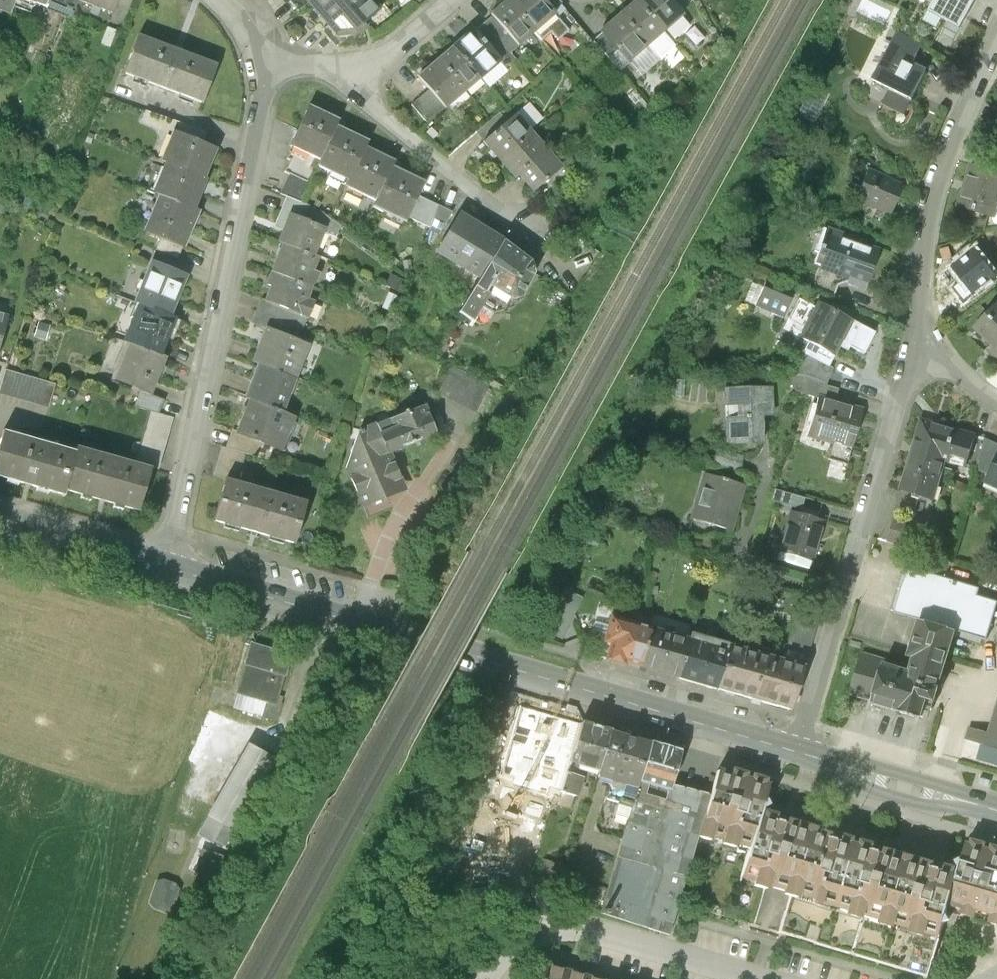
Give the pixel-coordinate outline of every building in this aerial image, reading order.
[(9,16),(15,0),(0,0),(0,12),(9,16)] [(45,9),(49,0),(23,0),(45,9)] [(45,9),(71,18),(77,1),(78,0),(49,0),(45,9)] [(77,1),(92,7),(100,10),(112,14),(118,0),(78,0),(77,1)] [(324,26),(355,0),(302,0),(324,26)] [(368,0),(355,0),(324,26),(334,38),(356,37),(365,30),(366,23),(378,12),(368,0)] [(507,4),(532,34),(553,16),(551,14),(539,0),(512,0),(507,4)] [(551,14),(560,7),(555,0),(539,0),(551,14)] [(635,3),(660,33),(680,16),(676,12),(666,0),(639,0),(635,3)] [(676,12),(690,0),(666,0),(676,12)] [(928,11),(960,29),(975,0),(934,0),(932,3),(928,11)] [(645,46),(660,33),(635,3),(620,16),(645,46)] [(516,47),(532,34),(507,4),(491,18),(492,19),(516,47)] [(100,10),(92,7),(89,14),(98,17),(100,10)] [(625,64),(645,46),(620,16),(600,34),(600,35),(625,64)] [(492,19),(482,27),(507,56),(516,47),(492,19)] [(512,61),(507,56),(482,27),(474,34),(498,63),(503,68),(512,61)] [(115,32),(106,28),(99,45),(109,49),(115,32)] [(472,33),(453,50),(479,80),(498,63),(474,34),(472,33)] [(600,35),(591,43),(616,71),(625,64),(600,35)] [(141,38),(124,74),(200,109),(217,72),(141,38)] [(891,41),(873,79),(890,88),(883,104),(903,114),(924,72),(904,62),(910,51),(891,41)] [(453,50),(437,63),(464,93),(479,80),(453,50)] [(444,110),(464,93),(437,63),(418,80),(428,91),(444,110)] [(428,91),(409,107),(425,126),(444,110),(428,91)] [(337,120),(308,106),(290,144),(308,153),(313,155),(319,158),(315,165),(347,180),(364,146),(367,141),(335,125),(337,120)] [(474,134),(481,143),(504,123),(497,115),(474,134)] [(481,144),(497,162),(529,135),(513,116),(504,123),(481,143),(481,144)] [(164,119),(159,129),(177,136),(177,135),(194,142),(199,131),(164,119)] [(177,136),(165,165),(166,166),(202,180),(214,151),(194,142),(177,135),(177,136)] [(558,169),(529,135),(497,162),(512,180),(517,176),(531,192),(558,169)] [(393,160),(364,146),(347,180),(345,186),(374,200),(372,203),(405,219),(406,216),(416,196),(423,181),(390,166),(393,160)] [(290,161),(283,171),(287,173),(306,181),(310,170),(308,168),(313,155),(308,153),(304,160),(289,153),(290,161)] [(202,180),(166,166),(154,195),(160,198),(192,211),(204,181),(202,180)] [(970,166),(957,206),(994,218),(996,207),(996,175),(970,166)] [(558,169),(531,192),(540,203),(568,179),(558,169)] [(867,171),(854,200),(889,215),(901,185),(867,171)] [(278,193),(285,196),(300,202),(308,182),(306,181),(287,173),(278,193)] [(272,227),(282,231),(289,214),(299,218),(305,204),(300,202),(285,196),(272,227)] [(447,210),(416,196),(406,216),(437,231),(447,210)] [(197,213),(192,211),(160,198),(146,234),(160,240),(182,249),(197,213)] [(504,240),(460,212),(435,251),(479,279),(504,240)] [(278,242),(281,244),(310,255),(321,226),(299,218),(289,214),(282,231),(278,242)] [(832,232),(820,266),(848,276),(846,282),(863,287),(876,251),(860,245),(861,242),(832,232)] [(182,249),(160,240),(155,251),(177,260),(182,249)] [(529,260),(504,240),(479,279),(459,312),(472,319),(481,306),(493,311),(500,310),(506,297),(514,300),(522,297),(535,273),(533,268),(524,269),(529,260)] [(281,244),(271,271),(310,286),(315,273),(311,271),(316,257),(310,255),(281,244)] [(976,254),(993,276),(996,273),(996,256),(988,245),(976,254)] [(973,251),(950,269),(962,284),(972,296),(995,278),(993,276),(976,254),(973,251)] [(185,277),(152,264),(141,292),(136,290),(131,302),(137,304),(169,318),(185,277)] [(270,285),(265,300),(305,316),(311,301),(305,299),(310,286),(271,271),(266,283),(270,285)] [(972,296),(962,284),(954,290),(964,303),(972,296)] [(252,322),(266,327),(287,336),(291,325),(300,328),(305,316),(265,300),(261,299),(252,322)] [(817,303),(798,338),(807,342),(801,354),(827,366),(840,343),(862,355),(874,333),(853,322),(817,303)] [(972,329),(990,347),(986,352),(996,363),(996,303),(972,329)] [(169,318),(137,304),(130,320),(137,322),(128,344),(131,346),(159,357),(175,320),(169,318)] [(252,362),(258,364),(292,377),(305,343),(287,336),(266,327),(252,362)] [(159,357),(131,346),(116,383),(143,394),(149,396),(150,395),(165,359),(159,357)] [(827,366),(801,354),(790,375),(790,376),(804,376),(805,377),(825,384),(832,368),(827,366)] [(245,399),(250,401),(278,412),(292,377),(258,364),(245,399)] [(4,370),(0,385),(0,395),(47,409),(54,384),(4,370)] [(825,387),(825,384),(805,377),(799,394),(818,400),(834,404),(837,390),(825,387)] [(726,391),(727,444),(761,443),(760,415),(768,415),(767,391),(726,391)] [(149,396),(143,394),(136,409),(151,413),(159,415),(165,401),(150,395),(149,396)] [(834,404),(818,400),(808,433),(833,440),(827,461),(846,465),(861,412),(834,404)] [(250,401),(238,433),(272,446),(279,449),(292,417),(278,412),(250,401)] [(359,432),(348,470),(364,508),(388,499),(399,482),(387,454),(434,435),(423,407),(373,426),(359,432)] [(159,415),(151,413),(137,461),(160,467),(174,420),(159,415)] [(922,421),(903,485),(919,489),(918,496),(933,500),(944,463),(953,457),(968,461),(975,437),(922,421)] [(233,429),(226,448),(245,453),(267,458),(272,446),(238,433),(233,429)] [(3,434),(0,446),(0,477),(64,496),(65,491),(76,455),(3,434)] [(986,440),(978,470),(990,475),(996,456),(996,445),(986,440)] [(221,446),(213,476),(228,481),(236,483),(245,453),(226,448),(221,446)] [(77,450),(76,455),(65,491),(138,512),(150,471),(77,450)] [(717,450),(713,465),(739,472),(743,458),(717,450)] [(990,475),(988,479),(996,484),(996,456),(990,475)] [(743,485),(705,474),(692,520),(730,531),(743,485)] [(236,483),(228,481),(216,520),(295,543),(307,503),(236,483)] [(804,499),(773,490),(770,501),(800,510),(804,499)] [(822,521),(790,512),(776,560),(808,570),(822,521)] [(921,525),(895,518),(888,543),(914,551),(921,525)] [(907,567),(895,613),(920,621),(955,631),(987,640),(996,605),(996,602),(978,596),(980,589),(907,567)] [(581,598),(563,590),(542,633),(560,642),(581,598)] [(818,620),(796,613),(782,661),(804,667),(818,620)] [(650,629),(611,616),(604,641),(610,644),(605,661),(624,666),(624,663),(640,667),(650,629)] [(937,688),(955,631),(920,621),(909,657),(915,659),(911,674),(885,666),(886,662),(862,655),(850,694),(873,700),(871,705),(878,707),(920,719),(924,707),(932,709),(939,689),(937,688)] [(688,639),(650,629),(640,667),(677,678),(688,639)] [(711,647),(688,639),(677,678),(715,689),(728,645),(713,641),(711,647)] [(246,666),(232,709),(275,722),(279,706),(274,704),(282,678),(284,678),(291,656),(249,644),(243,666),(246,666)] [(782,661),(728,645),(715,689),(792,711),(804,667),(782,661)] [(505,702),(491,699),(485,722),(497,725),(511,730),(519,707),(505,702)] [(967,741),(996,749),(996,713),(991,735),(970,729),(967,741)] [(580,724),(568,763),(559,794),(576,799),(581,779),(578,778),(581,767),(598,772),(610,732),(580,724)] [(649,744),(610,732),(598,772),(596,778),(636,789),(637,783),(649,744)] [(679,752),(649,744),(637,783),(667,792),(670,784),(679,752)] [(248,747),(207,817),(232,831),(272,760),(248,747)] [(772,788),(763,784),(764,779),(753,776),(751,781),(747,780),(743,779),(745,773),(733,770),(731,776),(717,771),(710,795),(697,837),(747,852),(760,811),(766,813),(772,788)] [(710,795),(670,784),(667,792),(637,783),(636,789),(616,856),(665,870),(686,875),(697,837),(710,795)] [(771,814),(766,813),(760,811),(747,852),(739,877),(754,881),(753,886),(764,890),(766,884),(778,888),(940,940),(948,911),(957,875),(954,873),(955,869),(944,865),(943,870),(938,869),(934,867),(935,863),(922,859),(896,851),(885,848),(883,853),(879,851),(874,850),(876,845),(865,842),(863,846),(858,845),(854,844),(855,839),(844,836),(842,841),(838,840),(834,838),(835,833),(797,822),(785,818),(783,823),(774,821),(776,816),(771,814)] [(972,846),(967,845),(957,875),(948,911),(996,925),(996,848),(993,847),(991,852),(987,850),(983,849),(984,844),(973,841),(972,846)] [(665,870),(616,856),(600,913),(648,929),(665,870)] [(566,866),(540,858),(532,886),(557,894),(566,866)] [(686,875),(665,870),(648,929),(668,936),(686,875)] [(544,966),(540,978),(588,978),(544,966)]
